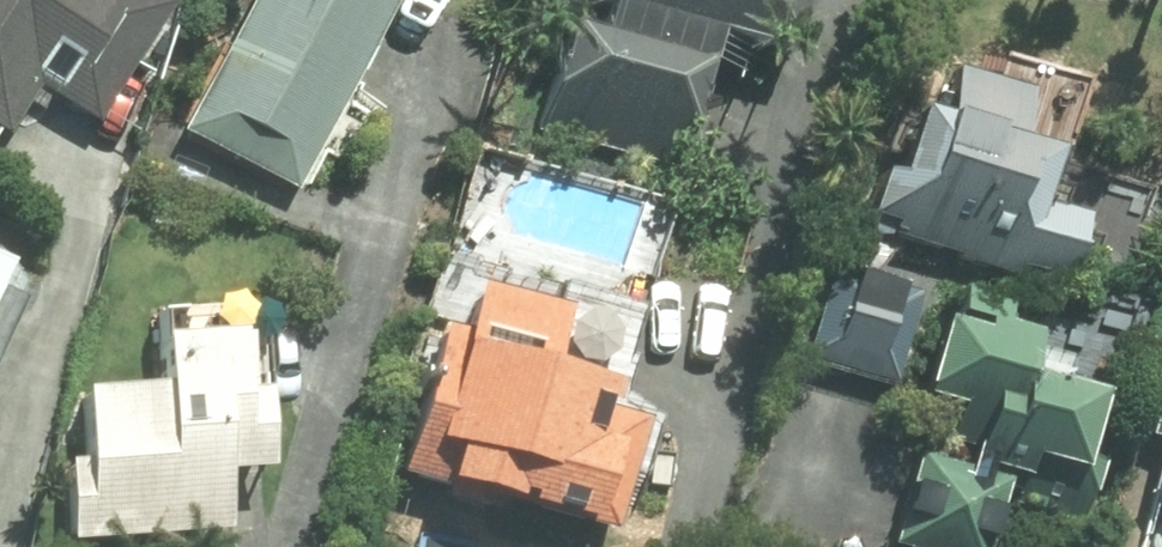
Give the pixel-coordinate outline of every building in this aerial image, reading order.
[(8,135),(40,84),(101,122),(180,0),(0,0),(0,130),(8,135)] [(409,0),(259,0),(186,128),(299,192),(409,0)] [(678,168),(705,73),(721,77),(736,28),(811,49),(826,0),(619,0),(627,3),(619,33),(571,18),(539,130),(678,168)] [(875,232),(1011,275),(1014,267),(1077,285),(1098,219),(1058,207),(1077,149),(1023,132),(1035,92),(964,69),(950,110),(936,106),(913,178),(895,171),(875,232)] [(901,385),(927,293),(842,271),(817,360),(901,385)] [(508,504),(617,532),(648,421),(622,415),(631,384),(563,365),(578,312),(485,287),(472,331),(441,323),(400,477),(448,490),(445,501),(505,516),(508,504)] [(906,546),(993,546),(1007,500),(1088,525),(1108,461),(1098,459),(1118,396),(1035,371),(1046,333),(1009,321),(1015,302),(970,287),(936,396),(961,404),(947,448),(984,459),(981,470),(924,453),(897,544),(906,546)] [(29,303),(0,289),(0,364),(29,303)] [(69,543),(229,532),(224,475),(271,471),(260,306),(162,313),(166,388),(86,393),(89,461),(63,464),(69,543)]
